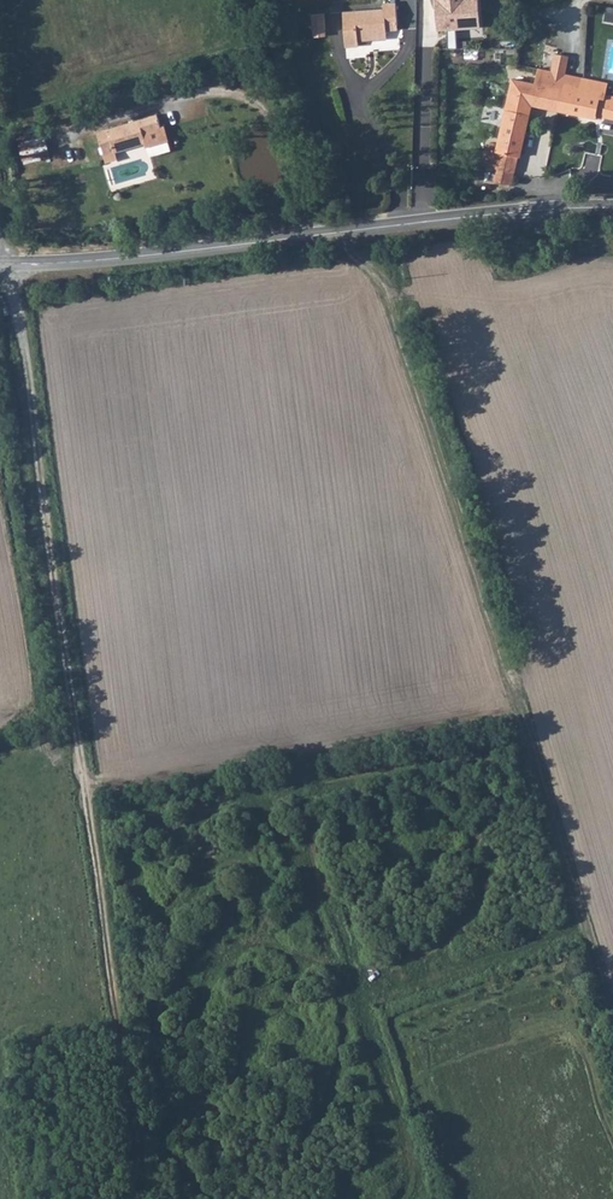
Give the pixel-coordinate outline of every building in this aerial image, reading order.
[(477,25),(476,0),(435,0),(435,26),(477,25)] [(345,47),(358,46),(358,37),(385,35),(385,31),(397,31),(396,5),(384,5),(384,11),(343,12),(345,47)] [(562,51),(558,69),(571,72),(575,54),(562,51)] [(558,69),(545,66),(541,81),(567,86),(581,90),(585,75),(571,72),(558,69)] [(611,90),(612,81),(589,76),(585,75),(581,90),(610,97),(611,90)] [(536,104),(562,111),(567,86),(541,81),(521,76),(499,150),(495,150),(490,166),(501,169),(499,174),(508,176),(510,170),(516,172),(536,104)] [(581,90),(567,86),(562,111),(601,120),(602,115),(612,117),(612,90),(611,90),(610,97),(581,90)] [(109,156),(153,145),(151,135),(168,130),(164,116),(103,132),(109,156)] [(469,177),(451,177),(451,189),(469,188),(469,177)]
